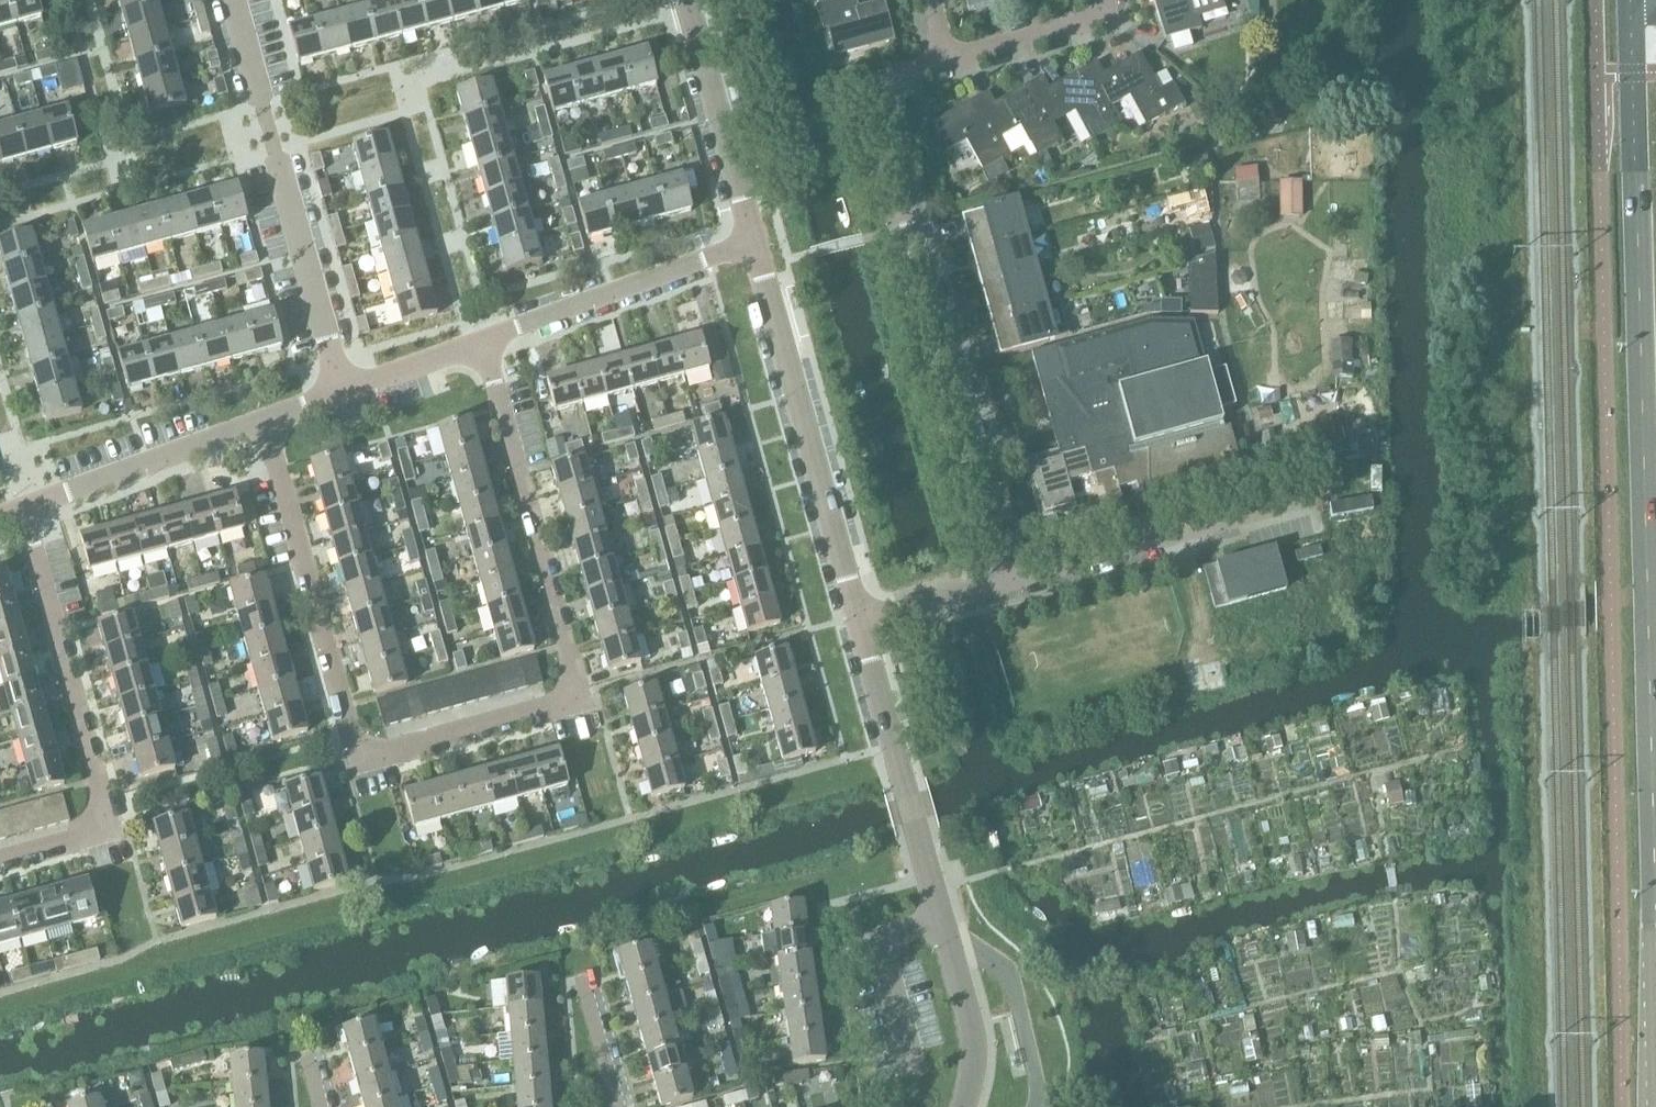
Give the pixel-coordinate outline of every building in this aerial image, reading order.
[(16,25),(9,0),(0,0),(0,29),(16,25)] [(16,25),(42,18),(37,0),(9,0),(16,25)] [(122,13),(157,3),(157,0),(118,0),(122,13)] [(391,1),(401,36),(426,29),(418,0),(394,0),(391,1)] [(426,29),(452,23),(445,0),(418,0),(426,29)] [(452,23),(477,16),(473,0),(445,0),(452,23)] [(477,16),(502,9),(500,0),(473,0),(477,16)] [(502,9),(529,2),(528,0),(500,0),(502,9)] [(835,56),(894,39),(883,0),(858,7),(856,0),(834,0),(816,5),(823,31),(828,29),(835,56)] [(968,11),(994,4),(992,0),(965,0),(968,11)] [(1164,40),(1201,30),(1197,16),(1192,17),(1187,0),(1153,0),(1164,40)] [(192,4),(197,20),(206,17),(202,1),(192,4)] [(391,1),(366,8),(375,43),(401,36),(391,1)] [(122,13),(129,38),(164,28),(157,3),(122,13)] [(366,8),(340,15),(350,50),(375,43),(366,8)] [(340,15),(315,22),(324,57),(350,50),(340,15)] [(206,17),(197,20),(201,35),(210,32),(206,17)] [(324,57),(315,22),(289,29),(298,64),(324,57)] [(129,38),(136,65),(172,55),(164,28),(129,38)] [(53,60),(51,50),(35,54),(38,64),(53,60)] [(647,50),(620,57),(630,92),(656,85),(647,50)] [(220,68),(216,52),(206,55),(211,70),(220,68)] [(1144,126),(1184,104),(1172,83),(1159,90),(1139,54),(1103,74),(1096,62),(1085,68),(1107,109),(1129,97),(1144,126)] [(136,65),(143,89),(178,79),(172,55),(136,65)] [(620,57),(595,64),(605,99),(630,92),(620,57)] [(0,64),(0,67),(2,74),(17,70),(15,60),(0,64)] [(595,64),(570,71),(579,106),(605,99),(595,64)] [(58,76),(55,66),(40,71),(42,80),(58,76)] [(1042,77),(1030,83),(1053,124),(1074,112),(1090,141),(1117,126),(1107,109),(1085,68),(1048,88),(1042,77)] [(524,74),(529,90),(538,87),(534,71),(524,74)] [(579,106),(570,71),(544,78),(553,113),(579,106)] [(32,83),(29,74),(13,78),(16,88),(32,83)] [(213,81),(218,97),(227,94),(223,78),(213,81)] [(178,79),(143,89),(150,115),(186,106),(178,79)] [(456,93),(463,119),(499,109),(492,83),(456,93)] [(988,92),(976,98),(999,139),(1020,127),(1036,156),(1062,141),(1053,124),(1030,83),(994,103),(988,92)] [(999,139),(976,98),(927,125),(943,154),(966,141),(982,170),(983,170),(993,164),(1008,156),(999,139)] [(67,108),(41,116),(50,151),(77,144),(67,108)] [(534,111),(538,125),(548,123),(544,108),(534,111)] [(463,119),(470,145),(506,135),(499,109),(463,119)] [(1233,120),(1237,132),(1256,127),(1253,114),(1233,120)] [(41,116),(15,123),(25,158),(50,151),(41,116)] [(668,127),(665,118),(649,122),(652,131),(668,127)] [(0,127),(0,165),(25,158),(15,123),(0,127)] [(548,123),(538,125),(543,141),(552,138),(548,123)] [(629,127),(614,132),(616,141),(632,137),(629,127)] [(616,141),(614,132),(598,136),(601,146),(616,141)] [(654,138),(657,148),(672,144),(670,134),(654,138)] [(352,145),(359,171),(395,161),(388,135),(352,145)] [(470,145),(477,170),(513,160),(506,135),(470,145)] [(562,146),(565,156),(581,151),(578,142),(562,146)] [(634,144),(618,148),(621,158),(636,154),(634,144)] [(621,158),(618,148),(603,152),(606,162),(621,158)] [(1046,151),(1037,156),(1042,166),(1051,161),(1046,151)] [(310,157),(315,173),(324,170),(320,154),(310,157)] [(1189,160),(1194,177),(1209,173),(1204,156),(1189,160)] [(567,162),(569,172),(585,167),(583,158),(567,162)] [(548,161),(552,176),(562,174),(558,159),(548,161)] [(477,170),(485,195),(520,186),(513,160),(477,170)] [(359,171),(366,197),(402,187),(395,161),(359,171)] [(1260,163),(1237,165),(1240,198),(1263,196),(1260,163)] [(993,164),(983,170),(989,180),(995,177),(996,171),(993,164)] [(562,174),(552,176),(557,192),(566,189),(562,174)] [(681,176),(655,183),(665,219),(691,211),(681,176)] [(318,183),(322,199),(331,196),(327,180),(318,183)] [(1279,181),(1279,218),(1302,218),(1302,181),(1279,181)] [(655,183),(630,190),(640,226),(665,219),(655,183)] [(237,185),(211,193),(221,228),(247,221),(237,185)] [(485,195),(492,221),(527,211),(520,186),(485,195)] [(366,197),(373,222),(409,212),(402,187),(366,197)] [(630,190),(604,197),(614,233),(640,226),(630,190)] [(1188,194),(1192,216),(1211,212),(1207,190),(1188,194)] [(211,193),(185,200),(195,235),(221,228),(211,193)] [(614,233),(604,197),(578,204),(588,240),(614,233)] [(185,200),(160,207),(170,242),(195,235),(185,200)] [(967,238),(971,251),(1032,234),(1031,233),(1025,235),(1016,201),(1010,203),(1010,202),(961,216),(962,217),(965,217),(970,237),(967,238)] [(160,207),(135,214),(144,249),(170,242),(160,207)] [(562,211),(566,227),(576,225),(572,209),(562,211)] [(492,221),(497,242),(533,232),(527,211),(492,221)] [(373,222),(380,248),(416,238),(409,212),(373,222)] [(135,214),(109,221),(119,256),(144,249),(135,214)] [(327,218),(332,234),(341,231),(337,216),(327,218)] [(64,224),(68,240),(78,237),(73,221),(64,224)] [(119,256),(109,221),(83,228),(93,264),(119,256)] [(1189,230),(1193,251),(1213,247),(1209,226),(1189,230)] [(341,231),(332,234),(336,249),(345,246),(341,231)] [(533,232),(497,242),(506,272),(541,262),(533,232)] [(3,269),(39,259),(32,233),(0,242),(0,256),(3,269)] [(977,272),(981,285),(1041,269),(1041,268),(1035,269),(1026,237),(1032,235),(1032,234),(971,251),(971,252),(974,251),(980,271),(977,272)] [(569,238),(574,254),(583,251),(579,235),(569,238)] [(380,248),(387,273),(423,263),(416,238),(380,248)] [(240,258),(242,267),(258,263),(256,254),(240,258)] [(74,260),(78,276),(88,273),(83,257),(74,260)] [(1214,257),(1190,264),(1190,313),(1217,314),(1214,257)] [(3,269),(11,294),(46,285),(39,259),(3,269)] [(387,273),(394,298),(430,288),(423,263),(387,273)] [(219,264),(204,268),(206,277),(222,273),(219,264)] [(341,269),(346,284),(355,282),(351,267),(341,269)] [(206,277),(204,268),(189,272),(191,281),(206,277)] [(986,306),(990,320),(1051,303),(1050,302),(1045,304),(1035,271),(1041,269),(981,285),(981,286),(984,285),(989,305),(986,306)] [(263,280),(260,270),(244,275),(247,284),(263,280)] [(88,273),(78,276),(82,291),(92,288),(88,273)] [(168,278),(153,282),(156,291),(171,287),(168,278)] [(224,280),(209,284),(211,294),(226,290),(224,280)] [(156,291),(153,282),(137,286),(140,296),(156,291)] [(355,282),(346,284),(350,300),(359,297),(355,282)] [(211,294),(209,284),(193,289),(196,298),(211,294)] [(11,294),(18,320),(53,310),(46,285),(11,294)] [(430,288),(394,298),(402,325),(437,315),(430,288)] [(120,301),(118,292),(102,296),(104,305),(120,301)] [(1235,298),(1244,315),(1252,311),(1242,293),(1235,298)] [(173,294),(158,298),(160,308),(175,304),(173,294)] [(160,308),(158,298),(142,303),(145,312),(160,308)] [(1162,312),(1182,312),(1182,298),(1162,298),(1162,312)] [(1051,303),(990,320),(993,320),(999,340),(996,340),(1000,355),(1048,341),(1067,336),(1057,301),(1051,303)] [(125,318),(122,308),(106,313),(109,322),(125,318)] [(88,311),(92,326),(102,324),(98,309),(88,311)] [(18,320),(25,345),(60,335),(53,310),(18,320)] [(272,312),(246,319),(256,355),(282,347),(272,312)] [(356,320),(360,336),(369,334),(365,318),(356,320)] [(246,319),(220,326),(230,362),(256,355),(246,319)] [(1028,375),(1037,373),(1059,450),(1024,459),(1040,519),(1075,509),(1067,480),(1089,474),(1089,475),(1092,474),(1111,469),(1117,487),(1136,482),(1135,480),(1146,481),(1147,488),(1239,462),(1229,426),(1223,428),(1218,409),(1235,404),(1225,369),(1225,368),(1208,372),(1193,321),(1150,320),(1032,353),(1033,358),(1024,361),(1019,364),(1018,370),(1022,375),(1028,375)] [(102,324),(92,326),(97,342),(106,339),(102,324)] [(220,326),(195,333),(205,369),(230,362),(220,326)] [(195,333),(170,340),(179,376),(205,369),(195,333)] [(25,345),(32,371),(67,361),(60,335),(25,345)] [(700,337),(674,344),(683,376),(709,369),(700,337)] [(1333,340),(1335,376),(1352,375),(1349,339),(1333,340)] [(170,340),(144,347),(154,383),(179,376),(170,340)] [(674,344),(649,351),(658,383),(683,376),(674,344)] [(154,383),(144,347),(118,354),(128,390),(154,383)] [(649,351),(623,358),(632,390),(658,383),(649,351)] [(623,358),(598,365),(607,397),(632,390),(623,358)] [(102,362),(107,378),(116,375),(112,359),(102,362)] [(32,371),(39,396),(74,386),(67,361),(32,371)] [(728,361),(711,366),(715,380),(732,376),(728,361)] [(598,365),(573,372),(582,404),(607,397),(598,365)] [(582,404),(573,372),(547,379),(555,411),(582,404)] [(109,388),(114,403),(123,401),(119,385),(109,388)] [(74,386),(39,396),(46,422),(82,412),(74,386)] [(703,408),(706,418),(722,413),(719,404),(703,408)] [(683,414),(667,418),(670,428),(686,423),(683,414)] [(670,428),(667,418),(652,422),(655,432),(670,428)] [(438,429),(445,455),(477,446),(470,420),(438,429)] [(691,429),(698,455),(730,446),(723,420),(691,429)] [(1343,450),(1335,420),(1317,424),(1325,454),(1343,450)] [(632,428),(617,432),(619,442),(634,437),(632,428)] [(1273,431),(1261,434),(1264,446),(1276,444),(1273,431)] [(619,442),(617,432),(601,436),(604,446),(619,442)] [(641,442),(645,458),(655,456),(650,440),(641,442)] [(565,446),(568,456),(583,451),(581,442),(565,446)] [(391,459),(387,443),(377,446),(382,462),(391,459)] [(638,460),(634,444),(624,447),(629,463),(638,460)] [(445,455),(452,481),(484,472),(477,446),(445,455)] [(698,455),(705,480),(737,471),(730,446),(698,455)] [(395,450),(400,467),(410,464),(405,448),(395,450)] [(310,464),(317,489),(349,480),(343,455),(310,464)] [(551,467),(559,493),(591,484),(583,458),(551,467)] [(1357,458),(1348,459),(1350,474),(1359,473),(1357,458)] [(410,464),(400,467),(404,481),(413,478),(410,464)] [(1111,469),(1092,474),(1096,488),(1101,487),(1106,504),(1120,500),(1117,487),(1111,469)] [(705,480),(712,506),(744,497),(737,471),(705,480)] [(452,481),(459,506),(491,497),(484,472),(452,481)] [(651,479),(655,494),(665,491),(660,476),(651,479)] [(387,481),(391,496),(401,494),(396,479),(387,481)] [(317,489),(324,515),(357,506),(349,480),(317,489)] [(634,483),(639,498),(648,496),(644,480),(634,483)] [(559,493),(566,518),(598,510),(591,484),(559,493)] [(675,489),(666,492),(669,504),(679,502),(675,489)] [(665,491),(655,494),(659,509),(669,507),(665,491)] [(1336,514),(1375,504),(1372,493),(1333,503),(1336,514)] [(401,494),(391,496),(395,512),(405,509),(401,494)] [(234,495),(208,502),(218,537),(244,530),(234,495)] [(648,496),(639,498),(643,514),(652,511),(648,496)] [(459,506),(466,531),(498,523),(491,497),(459,506)] [(712,506),(719,531),(751,522),(744,497),(712,506)] [(410,501),(414,517),(424,515),(419,499),(410,501)] [(208,502),(183,509),(192,544),(218,537),(208,502)] [(324,515),(331,540),(364,531),(357,506),(324,515)] [(183,509),(157,516),(167,551),(192,544),(183,509)] [(566,518),(573,544),(605,535),(598,510),(566,518)] [(424,515),(414,517),(418,532),(428,529),(424,515)] [(157,516),(132,523),(141,558),(167,551),(157,516)] [(719,531),(726,556),(758,547),(751,522),(719,531)] [(132,523),(107,530),(116,565),(141,558),(132,523)] [(466,531),(473,557),(505,548),(498,523),(466,531)] [(665,529),(669,545),(679,542),(674,527),(665,529)] [(401,532),(405,547),(415,545),(410,529),(401,532)] [(116,565),(107,530),(80,537),(90,572),(116,565)] [(331,540),(339,566),(371,557),(364,531),(331,540)] [(648,534),(653,549),(662,547),(658,531),(648,534)] [(573,544),(580,569),(612,560),(605,535),(573,544)] [(1287,576),(1328,565),(1321,540),(1280,551),(1287,576)] [(679,542),(669,545),(673,560),(683,557),(679,542)] [(415,545),(405,547),(409,563),(419,560),(415,545)] [(662,547),(653,549),(657,565),(666,562),(662,547)] [(726,556),(733,582),(766,573),(758,547),(726,556)] [(1203,567),(1215,609),(1287,589),(1275,547),(1203,567)] [(473,557),(480,582),(512,573),(505,548),(473,557)] [(424,552),(428,568),(438,566),(433,549),(424,552)] [(339,566),(346,591),(378,582),(371,557),(339,566)] [(580,569),(587,595),(619,586),(612,560),(580,569)] [(634,561),(624,564),(626,572),(636,569),(634,561)] [(238,568),(240,578),(256,573),(253,564),(238,568)] [(438,566),(428,568),(432,582),(441,580),(438,566)] [(480,582),(487,608),(519,599),(512,573),(480,582)] [(733,582),(740,607),(773,598),(766,573),(733,582)] [(13,601),(6,574),(0,575),(0,604),(13,601)] [(217,574),(202,578),(205,588),(220,583),(217,574)] [(167,588),(151,592),(154,602),(179,595),(174,578),(165,580),(167,588)] [(205,588),(202,578),(187,582),(189,592),(205,588)] [(230,588),(237,614),(272,605),(265,578),(230,588)] [(679,580),(683,596),(693,593),(688,578),(679,580)] [(415,583),(419,598),(429,595),(424,580),(415,583)] [(346,591),(353,616),(385,608),(378,582),(346,591)] [(662,585),(667,600),(676,597),(672,582),(662,585)] [(587,595),(594,620),(626,611),(619,586),(587,595)] [(151,592),(126,599),(128,609),(154,602),(151,592)] [(693,593),(683,596),(687,611),(697,608),(693,593)] [(429,595),(419,598),(423,613),(433,611),(429,595)] [(676,597),(667,600),(671,615),(680,613),(676,597)] [(185,601),(189,616),(198,614),(194,598),(185,601)] [(773,598),(740,607),(748,633),(780,624),(773,598)] [(128,609),(126,599),(99,606),(102,616),(128,609)] [(487,608),(494,633),(526,624),(519,599),(487,608)] [(437,603),(442,619),(452,616),(447,600),(437,603)] [(21,627),(13,601),(0,604),(0,633),(21,627)] [(168,605),(173,621),(182,618),(178,602),(168,605)] [(237,614),(244,640),(279,630),(272,605),(237,614)] [(353,616),(360,642),(392,633),(385,608),(353,616)] [(594,620),(601,645),(633,636),(626,611),(594,620)] [(98,625),(105,651),(140,641),(132,615),(98,625)] [(452,616),(442,619),(446,633),(455,631),(452,616)] [(526,624),(494,633),(502,659),(534,650),(526,624)] [(28,653),(21,627),(0,633),(0,661),(28,653)] [(175,630),(182,657),(192,654),(185,627),(175,630)] [(693,631),(697,647),(707,644),(702,629),(693,631)] [(244,640),(251,665),(286,655),(279,630),(244,640)] [(429,633),(433,649),(443,646),(438,631),(429,633)] [(360,642),(367,667),(399,659),(392,633),(360,642)] [(690,649),(686,633),(677,636),(681,651),(690,649)] [(194,636),(199,652),(208,650),(204,634),(194,636)] [(633,636),(601,645),(608,671),(640,663),(633,636)] [(105,651),(112,676),(147,667),(140,641),(105,651)] [(443,646),(433,649),(437,664),(447,662),(443,646)] [(208,650),(199,652),(203,667),(212,665),(208,650)] [(755,659),(762,685),(794,676),(787,650),(755,659)] [(452,654),(456,670),(466,668),(461,651),(452,654)] [(4,688),(35,679),(28,653),(0,661),(0,672),(4,688)] [(182,657),(189,682),(199,679),(192,654),(182,657)] [(251,665),(258,690),(293,681),(286,655),(251,665)] [(535,657),(519,662),(527,688),(542,684),(535,657)] [(399,659),(367,667),(374,694),(406,685),(399,659)] [(519,662),(506,665),(514,692),(527,688),(519,662)] [(506,665),(494,669),(501,695),(514,692),(506,665)] [(112,676),(119,702),(154,692),(147,667),(112,676)] [(494,669),(481,672),(488,699),(501,695),(494,669)] [(709,671),(713,687),(723,685),(718,669),(709,671)] [(481,672),(468,676),(475,702),(488,699),(481,672)] [(692,676),(697,692),(706,689),(702,673),(692,676)] [(468,676),(455,679),(462,706),(475,702),(468,676)] [(762,685),(769,710),(801,701),(794,676),(762,685)] [(12,714),(42,705),(35,679),(4,688),(0,689),(0,717),(12,714)] [(189,682),(196,707),(206,705),(199,679),(189,682)] [(455,679),(442,683),(450,709),(462,706),(455,679)] [(258,690),(265,716),(300,706),(293,681),(258,690)] [(442,683),(429,686),(437,713),(450,709),(442,683)] [(209,688),(213,703),(222,700),(218,685),(209,688)] [(429,686),(417,690),(424,717),(437,713),(429,686)] [(624,695),(631,721),(663,712),(656,686),(624,695)] [(417,690),(404,693),(411,720),(424,717),(417,690)] [(119,702),(126,727),(161,717),(154,692),(119,702)] [(404,693),(391,697),(398,724),(411,720),(404,693)] [(398,724),(391,697),(376,701),(384,728),(398,724)] [(222,700),(213,703),(217,718),(227,716),(222,700)] [(769,710),(776,736),(808,727),(801,701),(769,710)] [(1385,703),(1370,707),(1374,722),(1389,718),(1385,703)] [(12,714),(19,740),(50,732),(42,705),(12,714)] [(206,705),(196,707),(201,723),(210,720),(206,705)] [(719,708),(723,723),(732,720),(728,705),(719,708)] [(300,706),(265,716),(272,742),(307,732),(300,706)] [(702,712),(706,727),(716,725),(712,710),(702,712)] [(631,721),(638,746),(670,737),(663,712),(631,721)] [(126,727),(133,752),(168,743),(161,717),(126,727)] [(732,720),(723,723),(727,738),(737,736),(732,720)] [(716,725),(706,727),(711,743),(720,740),(716,725)] [(808,727),(776,736),(783,762),(815,753),(808,727)] [(19,740),(26,767),(57,758),(50,732),(19,740)] [(1278,735),(1264,738),(1268,752),(1282,748),(1278,735)] [(223,739),(227,754),(236,752),(232,736),(223,739)] [(638,746),(645,772),(677,763),(670,737),(638,746)] [(220,756),(216,740),(206,743),(211,759),(220,756)] [(168,743),(133,752),(140,779),(175,769),(168,743)] [(1235,749),(1227,751),(1230,763),(1238,761),(1235,749)] [(558,751),(532,758),(542,793),(568,785),(558,751)] [(1457,754),(1440,758),(1441,764),(1458,759),(1457,754)] [(733,759),(737,775),(746,772),(742,757),(733,759)] [(57,758),(26,767),(33,793),(64,785),(57,758)] [(532,758),(507,765),(516,800),(542,793),(532,758)] [(716,764),(720,779),(730,777),(726,761),(716,764)] [(771,761),(756,766),(760,778),(775,774),(771,761)] [(1175,761),(1163,764),(1167,777),(1178,774),(1175,761)] [(677,763),(645,772),(652,798),(684,789),(684,788),(677,763)] [(507,765),(481,772),(491,807),(516,800),(507,765)] [(481,772),(456,779),(466,814),(491,807),(481,772)] [(285,788),(293,814),(327,805),(320,779),(285,788)] [(456,779),(431,786),(440,821),(466,814),(456,779)] [(440,821),(431,786),(404,794),(414,828),(440,821)] [(693,786),(684,788),(684,789),(687,796),(695,794),(693,786)] [(62,795),(49,798),(57,825),(70,822),(62,795)] [(1036,795),(1017,801),(1021,813),(1040,807),(1036,795)] [(49,798),(37,802),(44,829),(57,825),(49,798)] [(240,801),(244,817),(254,814),(249,798),(240,801)] [(37,802),(24,805),(31,832),(44,829),(37,802)] [(224,805),(228,821),(237,818),(233,803),(224,805)] [(24,805),(11,809),(19,836),(31,832),(24,805)] [(293,814),(300,840),(334,830),(327,805),(293,814)] [(0,812),(0,818),(6,839),(19,836),(11,809),(0,812)] [(153,825),(160,851),(195,841),(188,815),(153,825)] [(561,822),(564,832),(587,826),(585,816),(561,822)] [(541,828),(525,832),(528,842),(543,837),(541,828)] [(300,840),(307,865),(341,856),(334,830),(300,840)] [(528,842),(525,832),(510,836),(513,846),(528,842)] [(250,837),(254,852),(264,850),(259,834),(250,837)] [(234,842),(238,857),(247,854),(243,839),(234,842)] [(160,851),(167,877),(202,867),(195,841),(160,851)] [(490,842),(474,846),(477,856),(492,852),(490,842)] [(477,856),(474,846),(459,850),(462,860),(477,856)] [(264,850),(254,852),(258,868),(268,865),(264,850)] [(247,854),(238,857),(242,872),(252,870),(247,854)] [(341,856),(307,865),(314,891),(348,882),(341,856)] [(423,861),(426,870),(441,866),(439,856),(423,861)] [(1299,860),(1288,863),(1291,876),(1302,873),(1299,860)] [(167,877),(174,902),(209,892),(202,867),(167,877)] [(87,881),(61,888),(71,926),(96,919),(96,922),(107,919),(100,894),(91,897),(87,881)] [(264,888),(268,904),(278,901),(274,886),(264,888)] [(61,888),(35,895),(46,933),(71,926),(61,888)] [(1178,888),(1166,892),(1169,905),(1182,901),(1178,888)] [(248,893),(252,908),(261,906),(257,890),(248,893)] [(209,892),(174,902),(181,928),(216,919),(209,892)] [(35,895),(10,902),(21,940),(46,933),(35,895)] [(1118,900),(1095,905),(1098,915),(1120,910),(1118,900)] [(0,905),(0,946),(21,940),(10,902),(0,905)] [(806,930),(802,903),(770,908),(774,935),(806,930)] [(708,945),(718,942),(713,926),(704,929),(708,945)] [(774,935),(778,961),(810,956),(806,930),(774,935)] [(1303,931),(1287,934),(1291,954),(1307,951),(1303,931)] [(690,944),(695,960),(704,957),(700,941),(690,944)] [(722,959),(718,942),(708,945),(713,961),(722,959)] [(650,945),(618,954),(625,980),(657,971),(650,945)] [(97,950),(79,955),(82,965),(100,960),(97,950)] [(82,965),(79,955),(61,959),(64,970),(82,965)] [(810,956),(778,961),(781,987),(814,982),(810,956)] [(709,973),(704,957),(695,960),(699,976),(709,973)] [(46,963),(29,968),(31,979),(49,974),(46,963)] [(31,979),(29,968),(11,974),(14,984),(31,979)] [(657,971),(625,980),(632,1005),(664,996),(657,971)] [(538,978),(506,981),(508,1008),(541,1005),(538,978)] [(732,994),(727,978),(718,980),(723,996),(732,994)] [(785,1013),(817,1008),(814,982),(781,987),(785,1013)] [(705,995),(709,1011),(719,1008),(714,992),(705,995)] [(732,994),(723,996),(727,1012),(736,1010),(732,994)] [(664,996),(632,1005),(640,1031),(671,1022),(664,996)] [(431,1016),(440,1014),(435,998),(426,1000),(431,1016)] [(541,1005),(508,1008),(511,1034),(543,1031),(541,1005)] [(719,1008),(709,1011),(714,1027),(723,1024),(719,1008)] [(785,1013),(789,1039),(821,1034),(817,1008),(785,1013)] [(444,1030),(440,1014),(431,1016),(435,1033),(444,1030)] [(1251,1015),(1243,1017),(1246,1032),(1255,1030),(1251,1015)] [(1384,1016),(1373,1019),(1376,1032),(1387,1029),(1384,1016)] [(428,1034),(424,1018),(415,1021),(419,1037),(428,1034)] [(374,1021),(342,1030),(349,1056),(381,1047),(374,1021)] [(671,1022),(640,1031),(647,1056),(678,1047),(671,1022)] [(737,1048),(746,1045),(742,1029),(732,1031),(737,1048)] [(1473,1029),(1444,1033),(1445,1040),(1474,1036),(1473,1029)] [(543,1031),(511,1034),(513,1060),(546,1057),(543,1031)] [(1256,1033),(1242,1037),(1248,1062),(1263,1059),(1256,1033)] [(433,1050),(428,1034),(419,1037),(424,1053),(433,1050)] [(825,1061),(821,1034),(789,1039),(793,1066),(825,1061)] [(1389,1035),(1374,1036),(1375,1047),(1390,1046),(1389,1035)] [(733,1059),(728,1043),(719,1046),(723,1062),(733,1059)] [(751,1061),(746,1045),(737,1048),(741,1064),(751,1061)] [(381,1047),(349,1056),(356,1082),(388,1073),(381,1047)] [(685,1073),(678,1047),(647,1056),(654,1081),(685,1073)] [(445,1068),(454,1066),(450,1049),(440,1052),(445,1068)] [(171,1061),(173,1071),(206,1063),(203,1053),(171,1061)] [(230,1058),(233,1084),(233,1085),(266,1081),(263,1055),(230,1058)] [(546,1057),(513,1060),(515,1087),(548,1084),(546,1057)] [(737,1075),(733,1059),(723,1062),(728,1078),(737,1075)] [(449,1084),(459,1082),(454,1066),(445,1068),(449,1084)] [(443,1085),(438,1069),(429,1071),(433,1088),(443,1085)] [(807,1071),(791,1073),(792,1083),(809,1081),(807,1071)] [(143,1073),(127,1077),(131,1092),(147,1088),(143,1074),(143,1073)] [(388,1073),(356,1082),(363,1106),(395,1098),(388,1073)] [(654,1081),(661,1106),(662,1106),(692,1099),(685,1073),(654,1081)] [(792,1083),(791,1073),(774,1076),(776,1085),(792,1083)] [(165,1091),(161,1075),(151,1078),(156,1094),(165,1091)] [(235,1106),(268,1106),(266,1081),(233,1085),(235,1106)] [(515,1087),(517,1106),(550,1106),(548,1084),(515,1087)] [(447,1101),(443,1085),(433,1088),(438,1104),(447,1101)] [(756,1089),(740,1093),(742,1102),(759,1098),(756,1089)] [(165,1091),(156,1094),(160,1106),(170,1106),(165,1091)] [(742,1102),(740,1093),(724,1098),(726,1106),(742,1102)] [(142,1106),(152,1106),(149,1095),(140,1097),(142,1106)] [(98,1098),(67,1106),(101,1106),(98,1098)] [(363,1106),(397,1106),(395,1098),(363,1106)]
